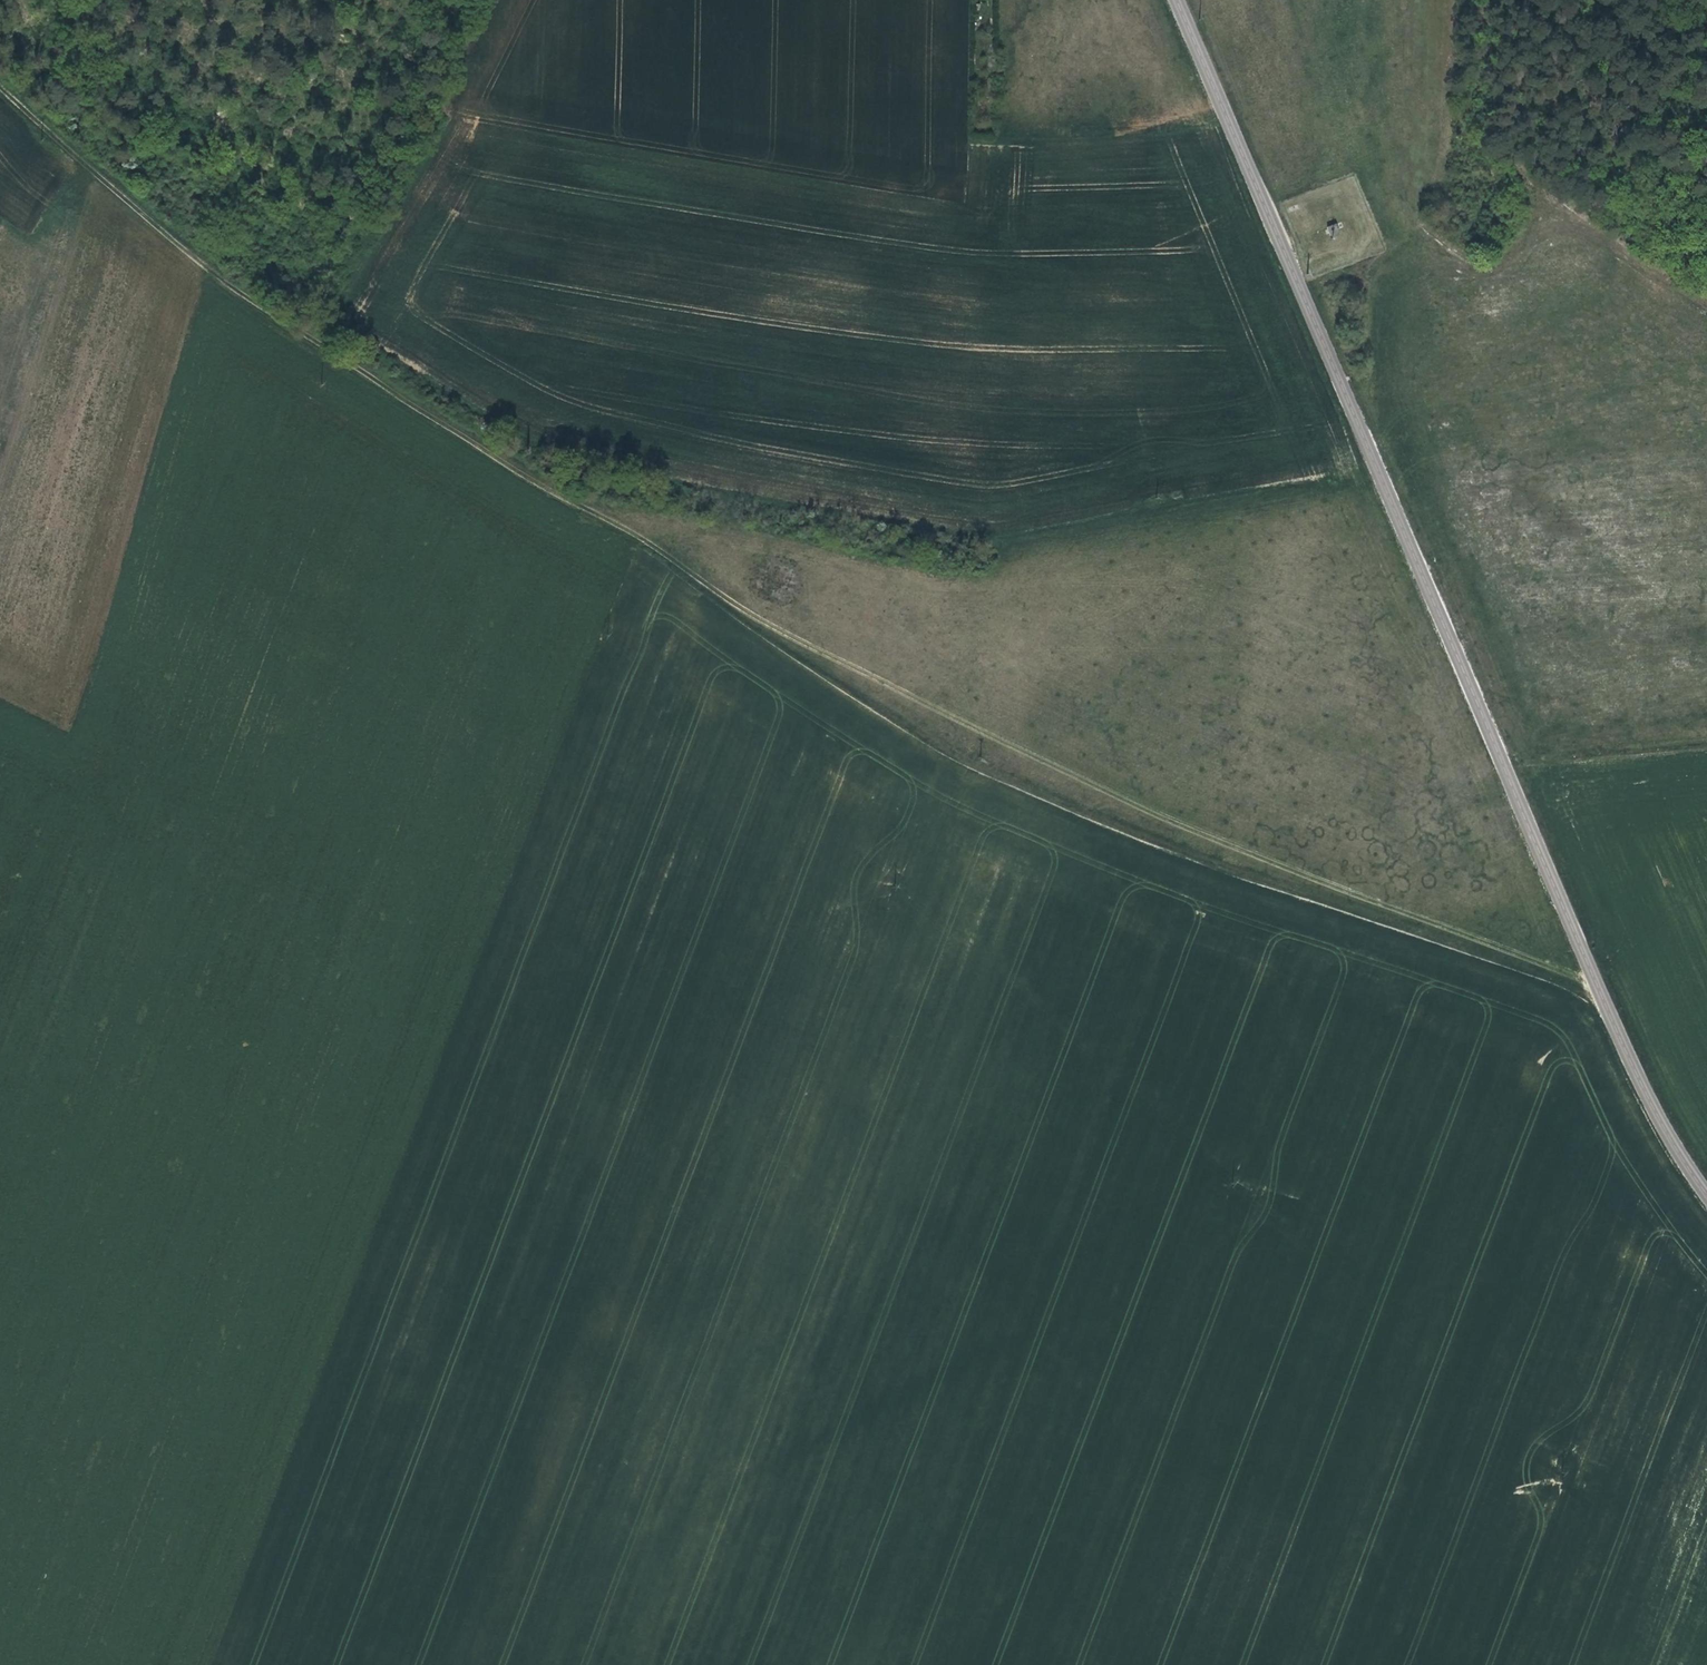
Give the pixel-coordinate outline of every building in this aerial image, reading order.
[(1424,885),(1433,886),(1434,876),(1424,875),(1424,885)]
